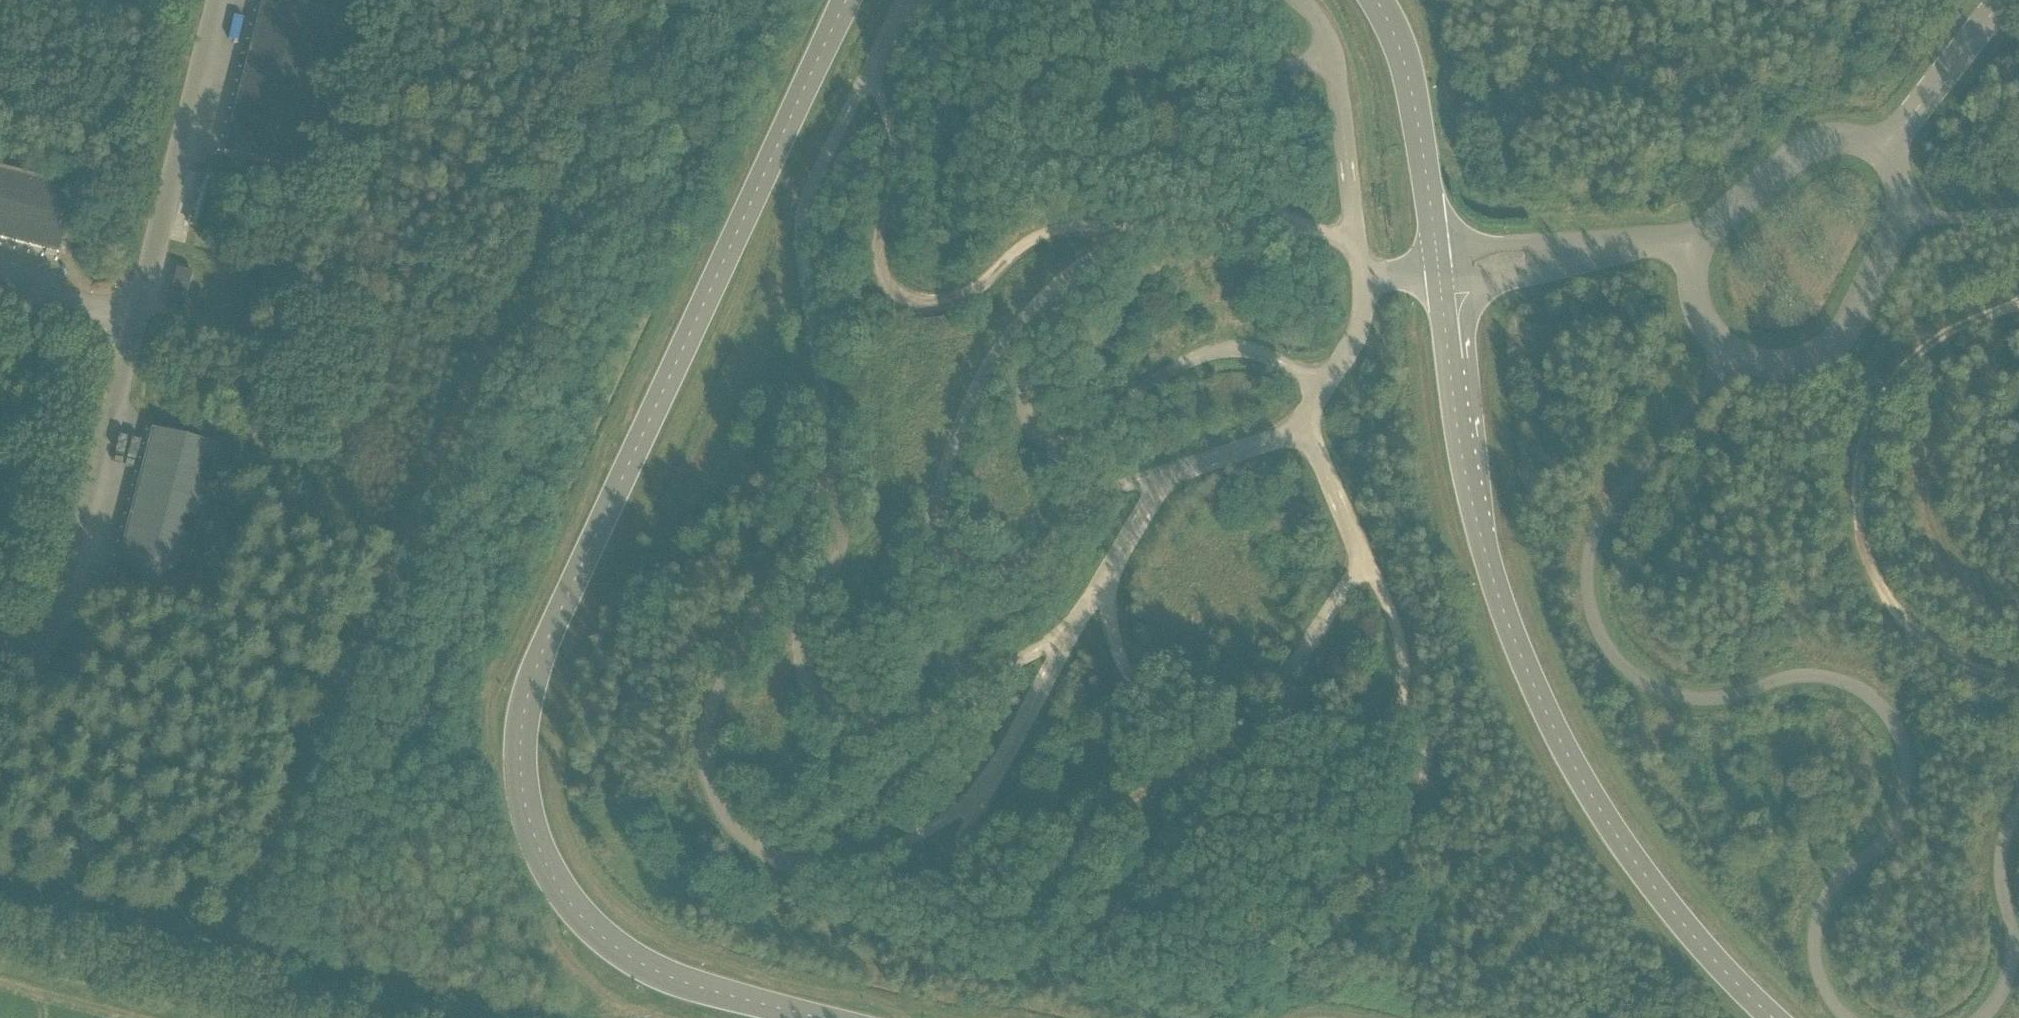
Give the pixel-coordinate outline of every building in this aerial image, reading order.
[(207,193),(213,195),(218,179),(211,177),(207,193)] [(193,245),(199,247),(204,230),(197,229),(193,245)] [(178,269),(168,308),(182,311),(192,273),(178,269)] [(113,586),(158,597),(167,599),(178,602),(218,447),(153,431),(113,586)]
